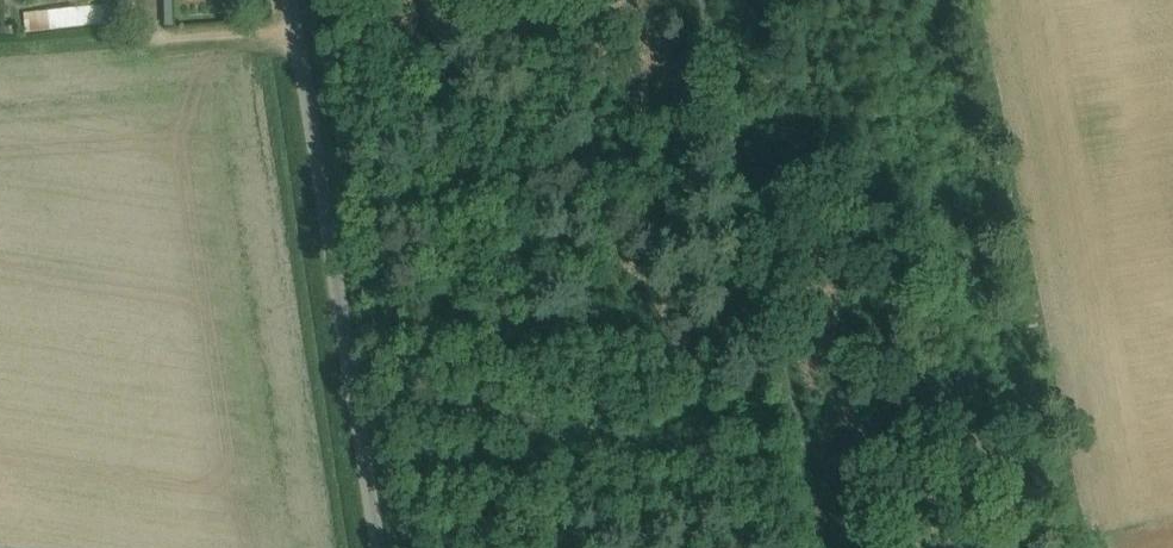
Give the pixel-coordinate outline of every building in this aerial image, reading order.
[(135,14),(173,14),(173,0),(135,0),(135,14)] [(101,25),(101,8),(28,7),(28,25),(101,25)]
